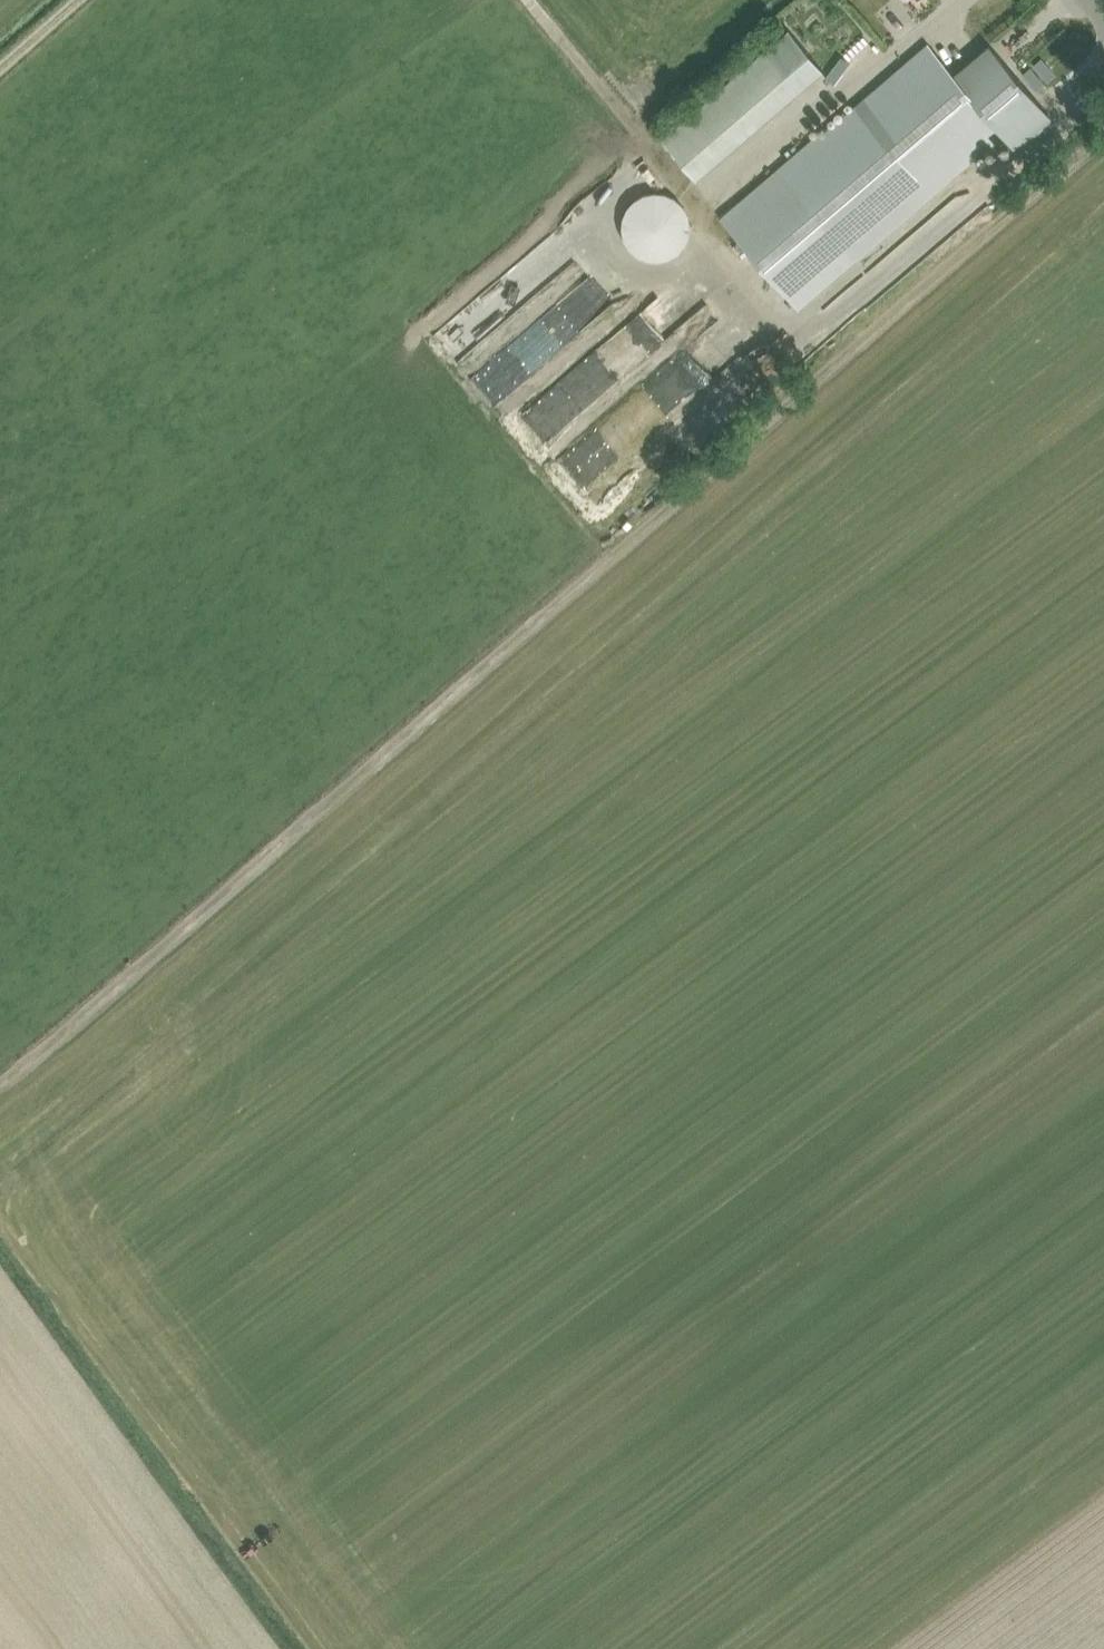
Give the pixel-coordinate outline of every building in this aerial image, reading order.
[(695,178),(822,69),(788,29),(661,137),(695,178)] [(769,180),(722,219),(797,306),(843,267),(984,145),(1001,131),(927,44),(910,59),(769,180)] [(689,230),(689,227),(689,224),(689,221),(688,219),(688,216),(687,213),(685,210),(683,207),(682,205),(679,202),(677,200),(674,198),(672,196),(669,195),(665,193),(662,193),(659,192),(656,192),(652,192),(649,192),(646,193),(643,194),(640,196),(637,197),(634,199),(632,201),(629,204),(627,206),(626,209),(624,212),(623,215),(622,218),(621,221),(621,225),(621,228),(622,232),(623,235),(624,239),(625,242),(627,244),(629,247),(631,249),(633,252),(636,254),(639,255),(642,257),(645,258),(648,259),(651,259),(655,260),(658,260),(661,259),(664,258),(667,257),(670,256),(673,254),(676,252),(679,250),(681,248),(683,245),(685,243),(686,240),(687,237),(688,233),(689,230)] [(516,340),(540,365),(590,318),(566,293),(516,340)] [(697,372),(687,380),(673,362),(621,401),(645,432),(707,386),(697,372)] [(545,435),(575,416),(556,386),(527,404),(545,435)]
